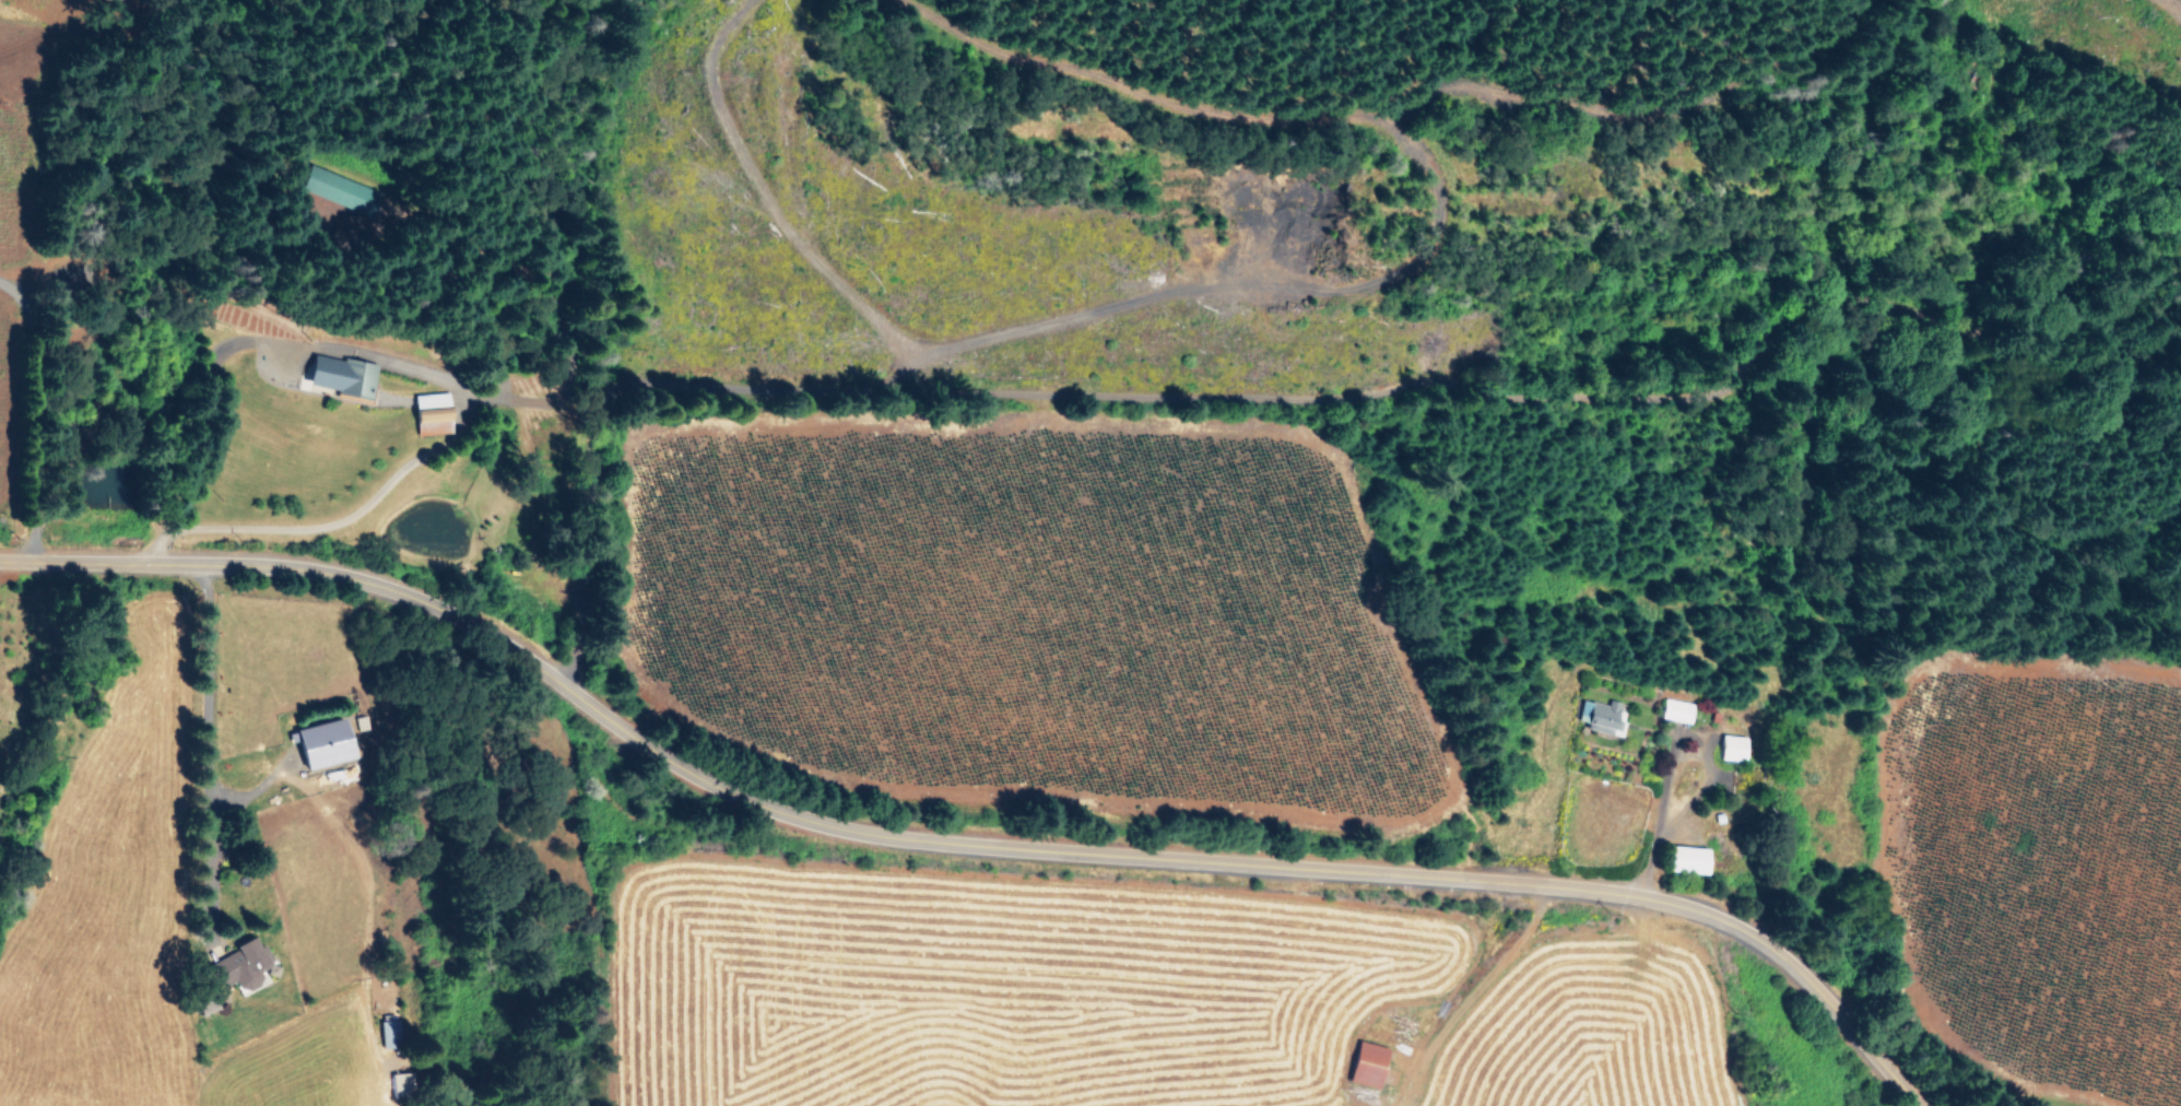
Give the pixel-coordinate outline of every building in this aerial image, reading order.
[(373,364),(340,356),(339,360),(308,352),(300,383),(364,398),(373,364)] [(411,393),(413,433),(448,432),(446,391),(411,393)] [(1620,703),(1611,700),(1608,709),(1590,703),(1583,725),(1610,733),(1620,703)] [(346,757),(339,717),(290,726),(298,766),(346,757)] [(1744,736),(1719,733),(1716,758),(1742,760),(1744,736)] [(1702,847),(1665,845),(1664,870),(1701,872),(1702,847)] [(270,978),(248,936),(222,951),(228,960),(217,966),(234,997),(270,978)] [(380,1043),(397,1042),(396,1018),(379,1018),(380,1043)] [(1377,1086),(1385,1045),(1355,1039),(1346,1080),(1377,1086)]
